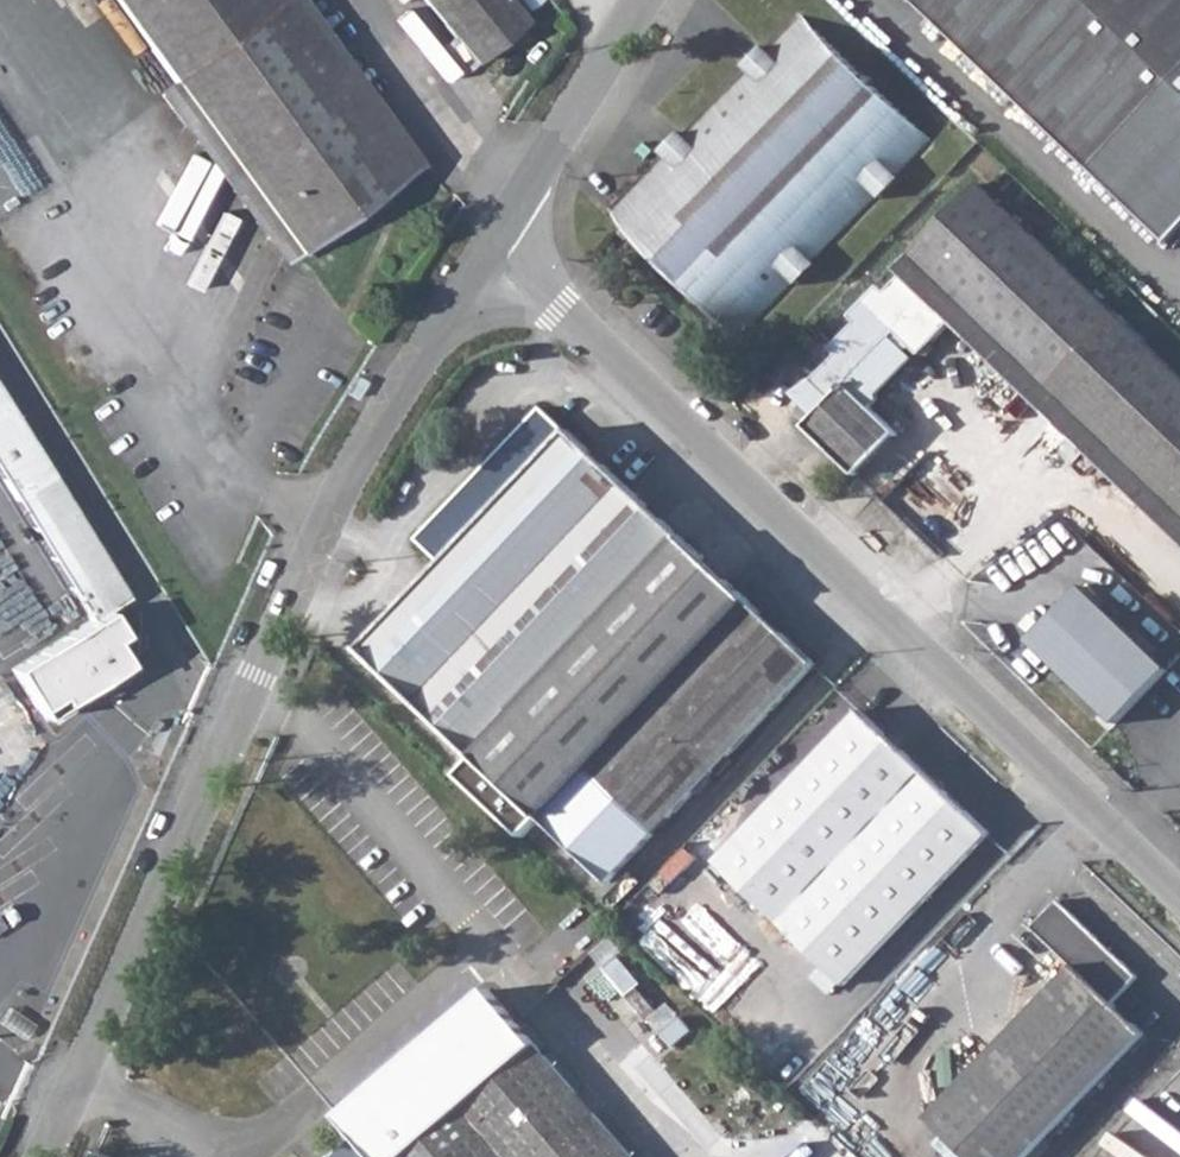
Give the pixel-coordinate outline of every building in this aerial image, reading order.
[(174,85),(295,252),(418,163),(382,114),(366,124),(277,0),(113,0),(174,85)] [(472,61),(523,19),(507,0),(421,0),(472,61)] [(967,49),(1009,89),(1093,169),(1179,77),(1179,0),(917,0),(967,49)] [(799,11),(608,208),(745,340),(935,143),(799,11)] [(872,409),(851,388),(847,384),(898,331),(921,353),(951,323),(968,304),(1074,407),(1140,338),(978,183),(912,251),(919,257),(887,291),(880,285),(851,315),(858,322),(832,347),(839,354),(812,382),(830,400),(805,426),(856,475),(897,432),(872,409)] [(1074,407),(1179,508),(1179,376),(1140,338),(1074,407)] [(357,397),(366,382),(358,377),(349,392),(353,394),(357,397)] [(107,620),(118,613),(132,606),(0,392),(0,448),(107,620)] [(385,626),(367,646),(476,751),(681,539),(543,409),(418,540),(431,552),(443,564),(385,626)] [(681,539),(476,751),(545,817),(751,605),(681,539)] [(1033,640),(1119,721),(1170,667),(1084,586),(1033,640)] [(751,605),(545,817),(612,881),(815,666),(751,605)] [(131,633),(118,613),(107,620),(22,675),(50,719),(131,667),(116,643),(131,633)] [(861,711),(717,861),(845,983),(991,832),(861,711)] [(934,1117),(975,1156),(1027,1156),(1147,1032),(1116,1003),(1141,977),(1061,901),(1035,928),(1078,967),(934,1117)] [(334,1156),(636,1156),(539,1044),(492,990),(346,1115),(362,1133),(346,1147),(334,1156)] [(753,1064),(736,1081),(756,1100),(773,1083),(753,1064)]
